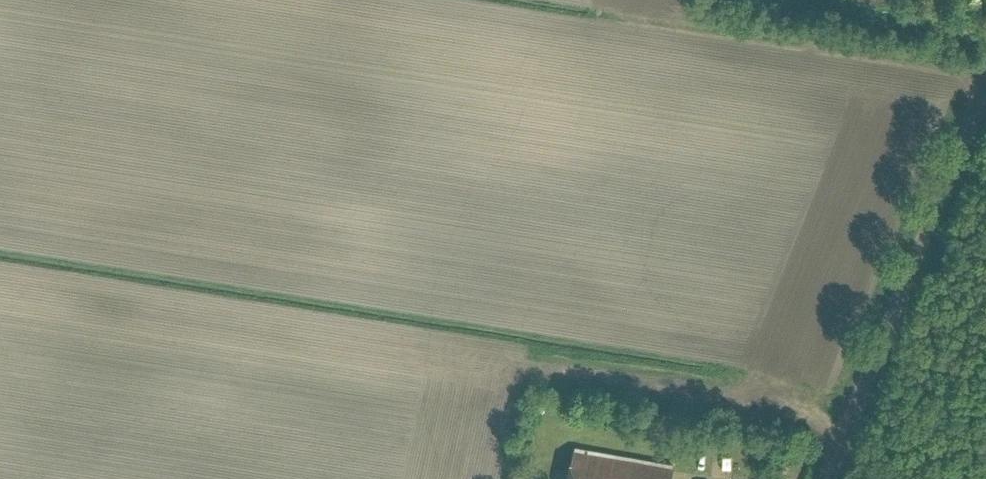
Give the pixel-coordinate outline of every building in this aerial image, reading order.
[(674,465),(575,446),(569,478),(671,478),(674,465)]
